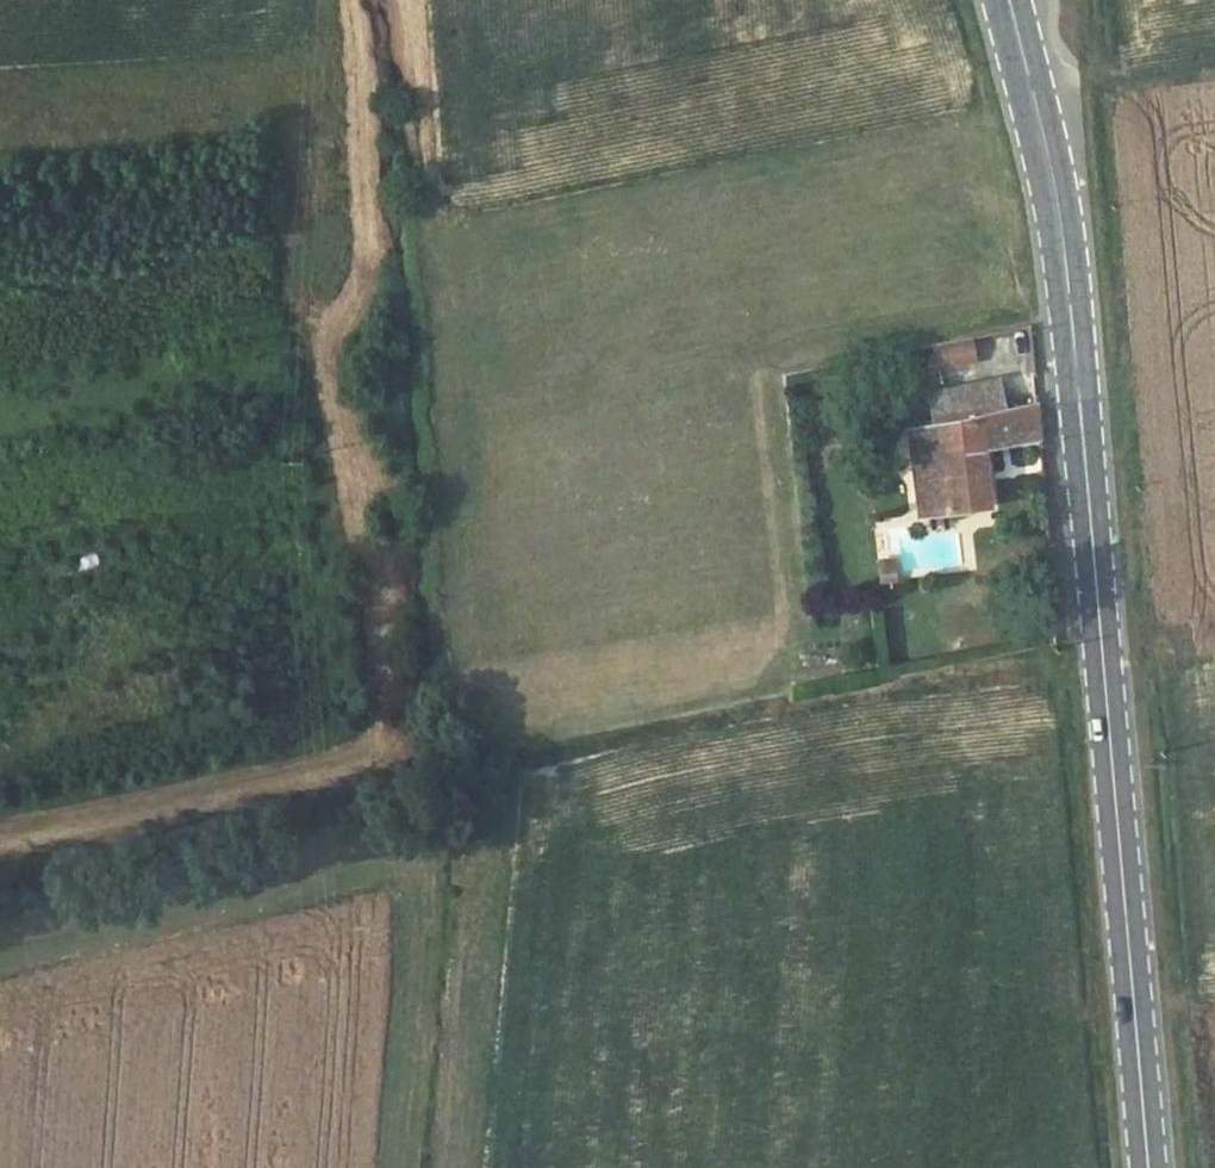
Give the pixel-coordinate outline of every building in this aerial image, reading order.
[(975,361),(970,338),(934,345),(937,368),(975,361)] [(1001,377),(975,381),(978,410),(1003,408),(1001,377)] [(1037,406),(1003,408),(978,410),(975,381),(925,388),(929,425),(906,428),(913,509),(980,500),(980,440),(1039,430),(1037,406)]
